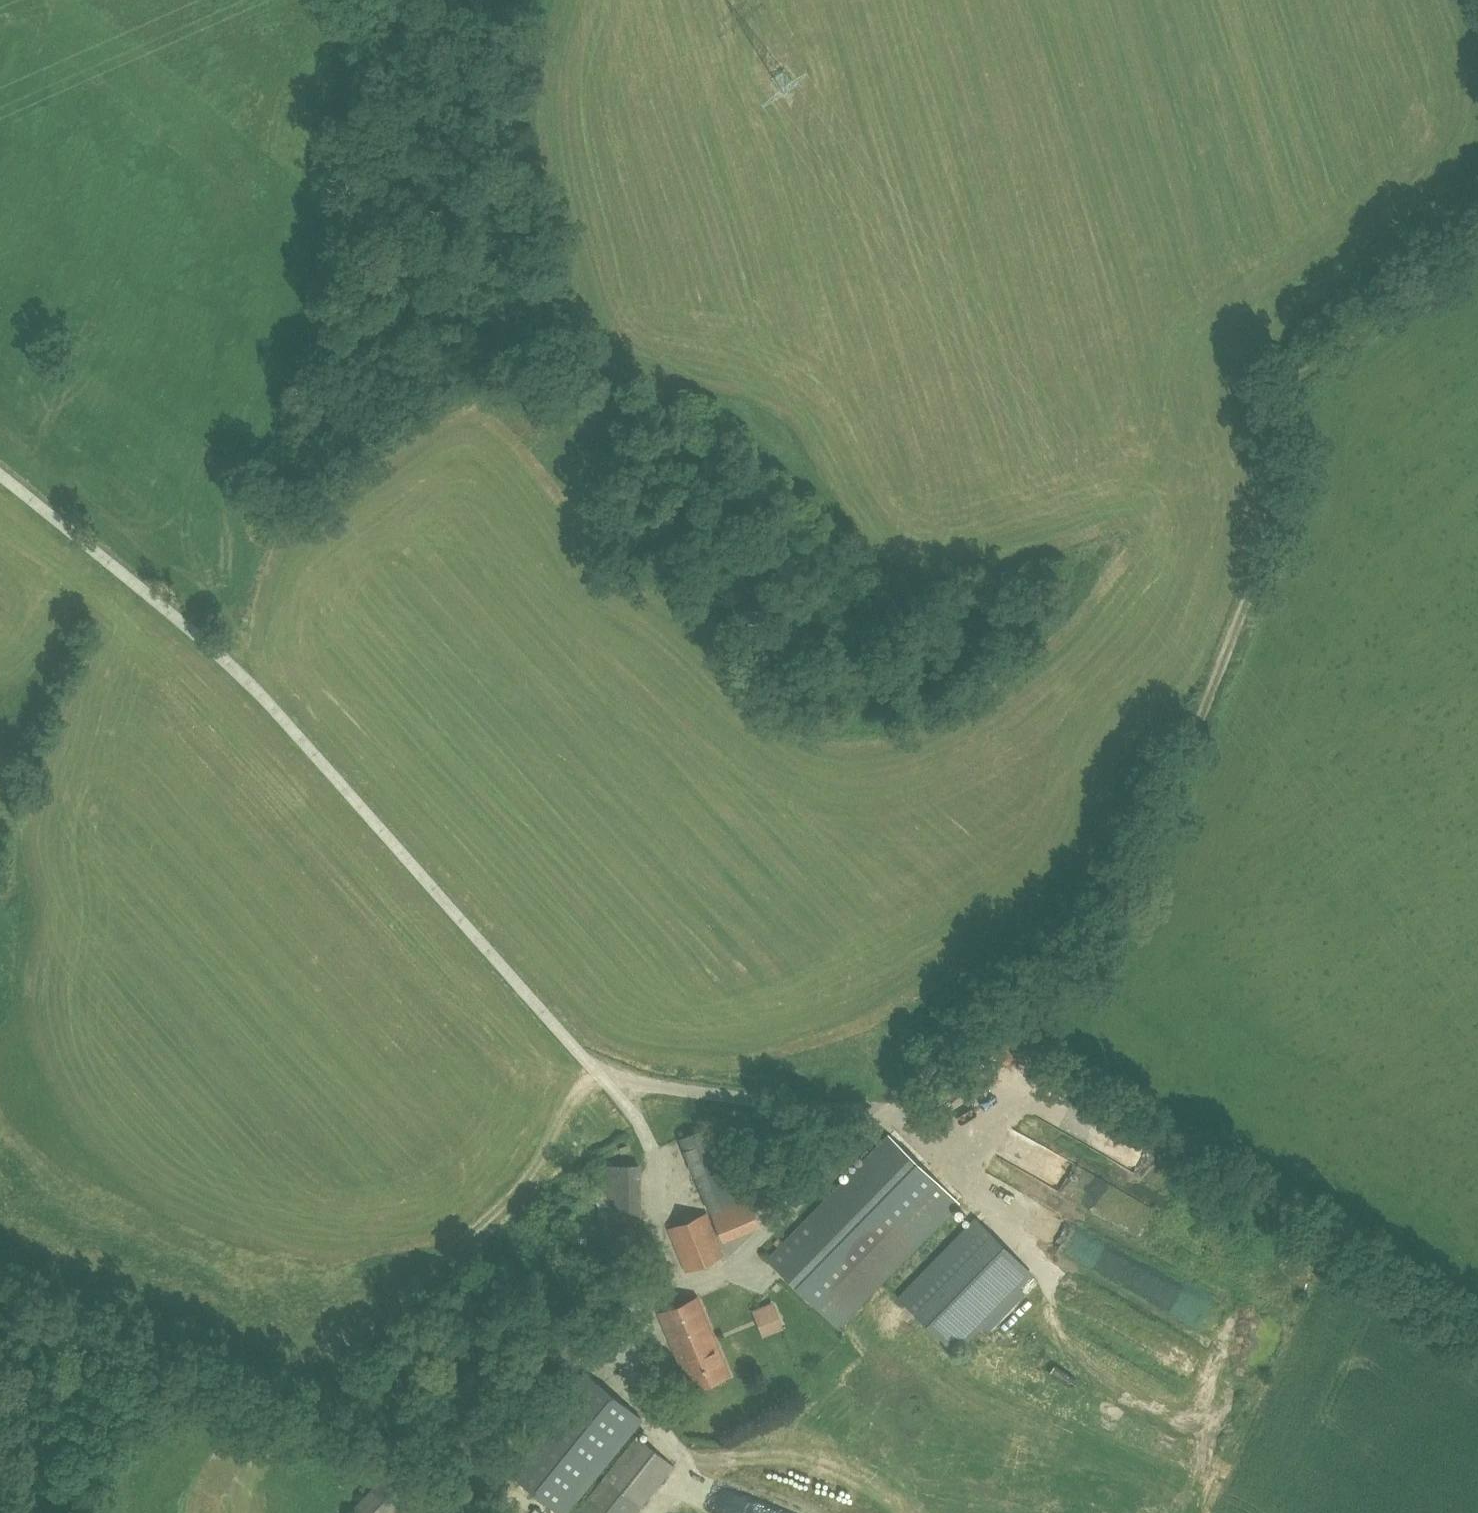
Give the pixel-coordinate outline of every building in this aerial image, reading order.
[(1036,1070),(1025,1084),(1040,1097),(1052,1082),(1036,1070)] [(812,1302),(933,1177),(889,1135),(768,1260),(812,1302)] [(642,1163),(599,1164),(599,1221),(607,1221),(607,1256),(642,1256),(642,1163)] [(1068,1192),(1095,1200),(1104,1173),(1077,1165),(1068,1192)] [(724,1166),(695,1178),(709,1212),(738,1201),(724,1166)] [(959,1203),(933,1178),(812,1303),(839,1329),(959,1203)] [(730,1242),(769,1226),(764,1212),(725,1228),(730,1242)] [(686,1270),(723,1255),(706,1213),(668,1228),(686,1270)] [(975,1216),(897,1297),(956,1354),(1034,1274),(975,1216)] [(692,1390),(729,1375),(697,1297),(660,1312),(692,1390)] [(772,1301),(752,1310),(764,1337),(784,1328),(772,1301)] [(562,1512),(564,1512),(640,1417),(600,1385),(587,1401),(570,1388),(530,1438),(547,1451),(522,1482),(548,1503),(562,1512)] [(577,1512),(635,1512),(673,1465),(637,1436),(577,1512)] [(409,1494),(387,1473),(353,1509),(357,1512),(391,1512),(409,1494)]
